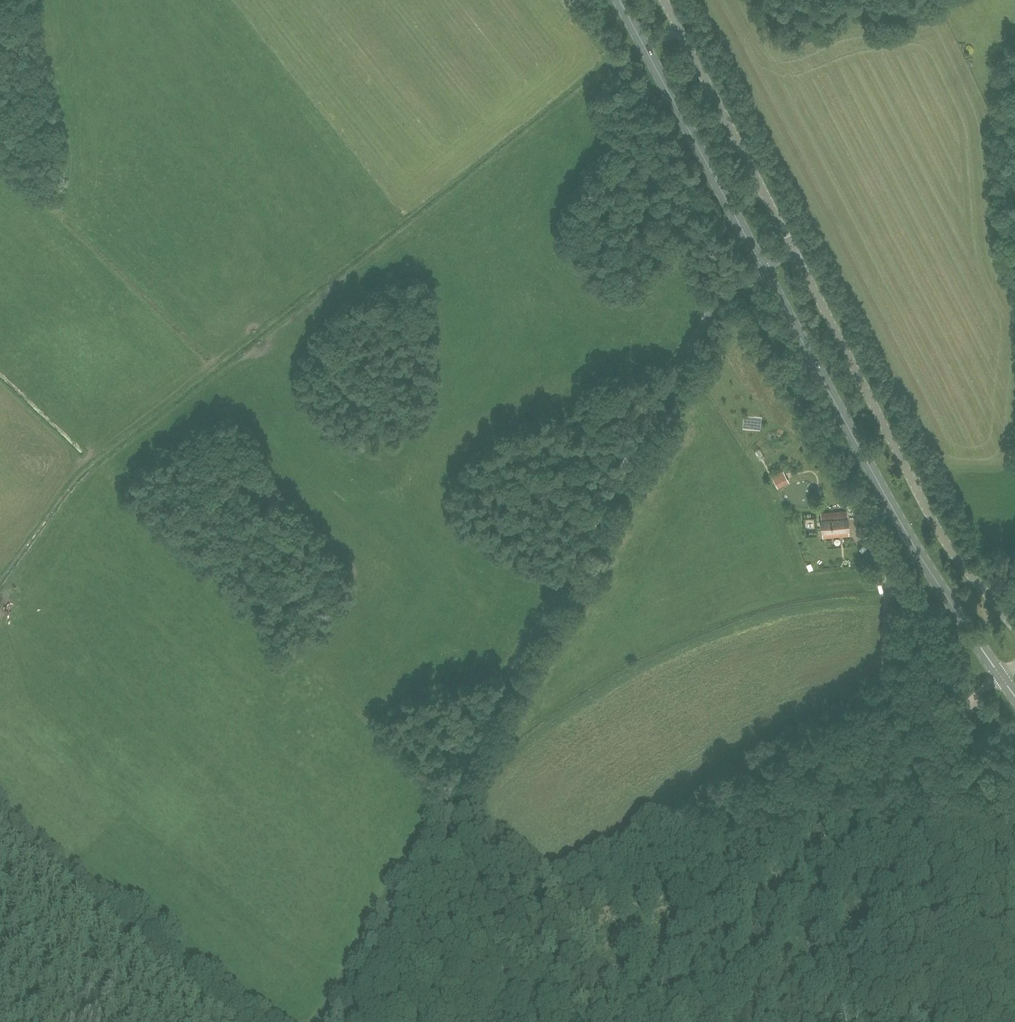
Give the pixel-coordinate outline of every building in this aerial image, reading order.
[(777,486),(788,480),(784,472),(773,478),(777,486)] [(897,512),(902,509),(888,485),(884,488),(897,512)] [(803,503),(805,491),(789,488),(787,500),(803,503)] [(823,537),(848,535),(846,511),(821,513),(823,537)] [(876,558),(888,549),(875,530),(863,538),(876,558)]
